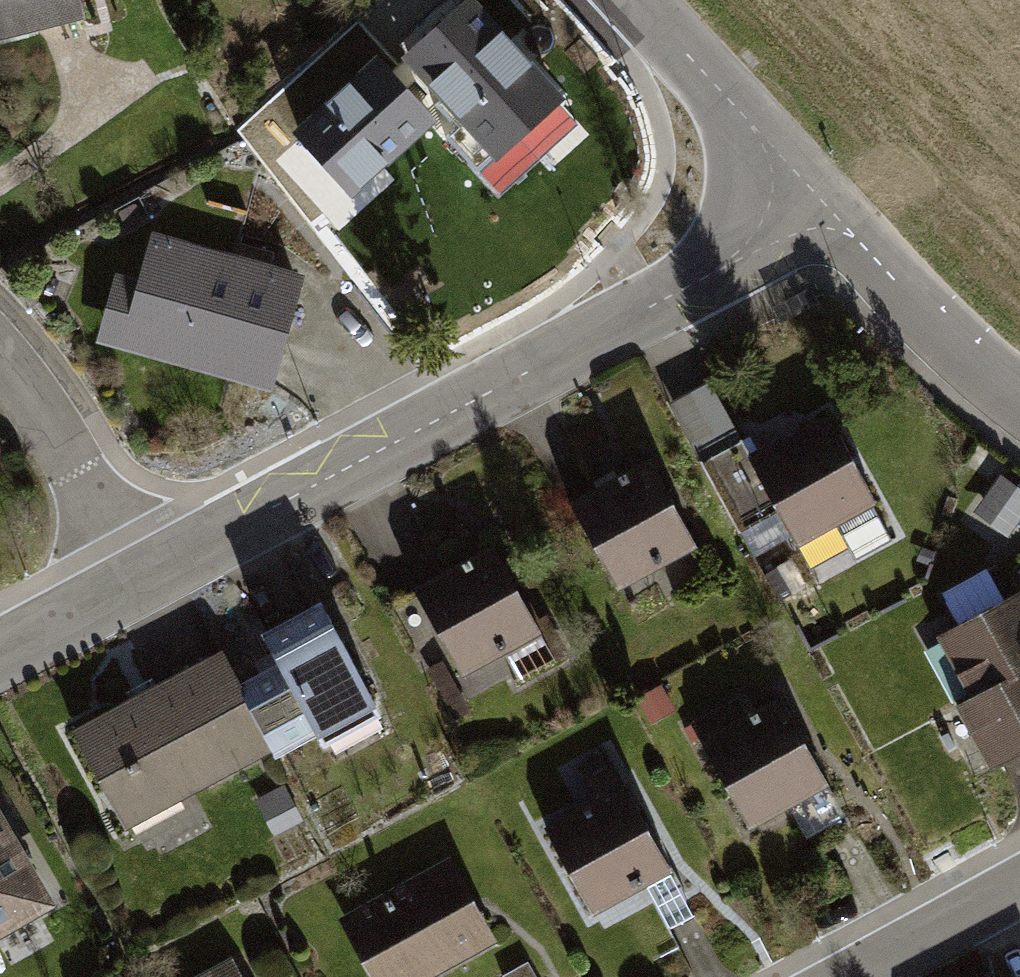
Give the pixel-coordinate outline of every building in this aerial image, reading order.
[(88,19),(83,0),(0,0),(0,43),(88,19)] [(557,101),(467,5),(410,59),(466,117),(444,137),(498,193),(536,157),(518,138),(557,101)] [(426,120),(376,64),(299,133),(349,189),(426,120)] [(295,273),(161,235),(132,338),(266,375),(295,273)] [(739,449),(720,392),(684,404),(703,461),(739,449)] [(828,404),(753,441),(801,537),(876,500),(828,404)] [(648,445),(573,482),(621,578),(696,541),(648,445)] [(1001,476),(978,510),(1011,533),(1019,519),(1019,489),(1001,476)] [(489,541),(414,578),(462,674),(537,637),(489,541)] [(974,694),(1019,668),(1019,587),(1019,586),(1007,593),(994,569),(949,594),(963,620),(940,633),(974,694)] [(268,670),(241,684),(278,754),(320,732),(325,741),(379,712),(321,602),(251,639),(268,670)] [(241,684),(223,652),(70,732),(124,835),(278,754),(241,684)] [(974,694),(955,704),(993,772),(1019,757),(1019,668),(974,694)] [(746,693),(691,723),(751,830),(832,785),(783,698),(757,713),(746,693)] [(596,794),(549,820),(601,914),(645,890),(667,930),(697,914),(608,753),(582,768),(596,794)] [(42,896),(0,823),(0,920),(42,896)] [(341,915),(372,976),(426,976),(494,943),(452,859),(341,915)] [(229,951),(181,976),(243,976),(229,951)] [(503,976),(539,976),(529,960),(502,976),(503,976)]
